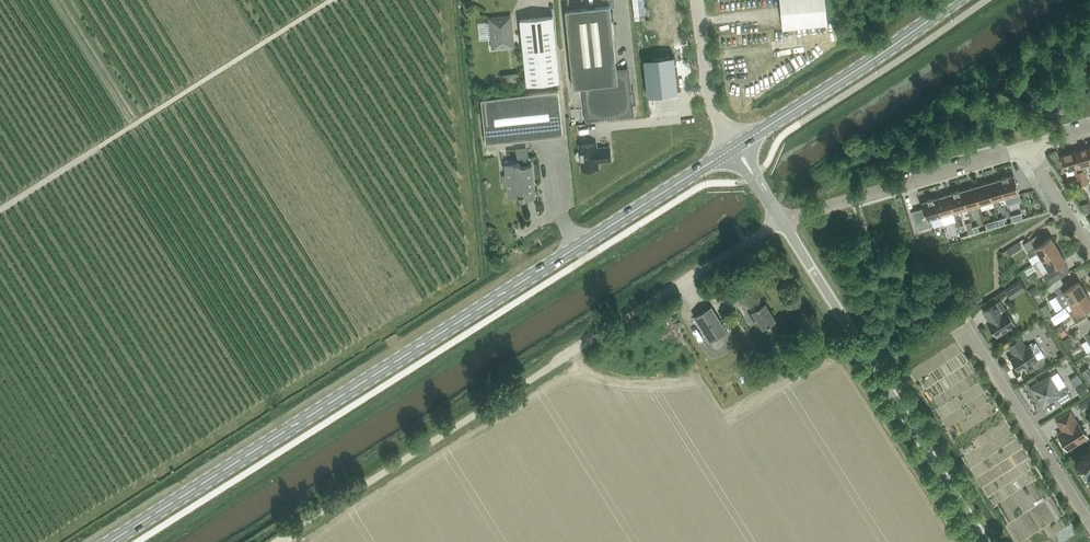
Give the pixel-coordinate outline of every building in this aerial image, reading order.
[(825,0),(780,0),(783,29),(827,24),(825,0)] [(610,5),(565,10),(573,88),(584,86),(588,119),(632,114),(627,70),(617,71),(610,5)] [(489,18),(492,49),(514,46),(512,24),(508,25),(507,16),(489,18)] [(520,19),(527,85),(559,81),(553,16),(520,19)] [(674,56),(644,59),(647,96),(678,93),(674,56)] [(481,98),(486,143),(563,135),(558,90),(481,98)] [(579,144),(580,151),(577,151),(576,154),(576,159),(578,160),(581,160),(582,170),(598,168),(598,162),(611,161),(610,147),(596,148),(596,143),(579,144)] [(1089,163),(1089,157),(1087,148),(1074,151),(1080,172),(1084,170),(1083,165),(1089,163)] [(1086,177),(1084,170),(1080,172),(1074,151),(1060,155),(1065,170),(1073,168),(1075,173),(1077,179),(1086,177)] [(531,166),(521,167),(521,166),(521,165),(520,165),(520,164),(519,164),(519,163),(517,163),(516,163),(505,164),(506,175),(503,175),(504,186),(507,186),(508,197),(523,195),(524,199),(527,199),(526,185),(533,184),(531,166)] [(1014,175),(999,179),(1005,198),(1019,193),(1014,175)] [(1086,177),(1077,179),(1079,186),(1088,183),(1086,177)] [(999,179),(987,182),(993,201),(1005,198),(999,179)] [(987,182),(974,186),(979,205),(993,201),(987,182)] [(974,186),(961,190),(967,209),(979,205),(974,186)] [(961,190),(948,194),(953,213),(967,209),(961,190)] [(948,194),(936,198),(941,216),(953,213),(948,194)] [(923,208),(911,211),(915,224),(917,224),(918,230),(933,226),(931,219),(941,216),(936,198),(921,202),(923,208)] [(1036,236),(1023,244),(1035,263),(1058,248),(1051,237),(1041,243),(1036,236)] [(1005,258),(1014,254),(1009,246),(1001,251),(1005,258)] [(1046,280),(1048,278),(1059,271),(1055,266),(1065,260),(1058,248),(1035,263),(1046,280)] [(1070,303),(1086,293),(1079,281),(1069,287),(1065,282),(1054,289),(1059,296),(1064,294),(1070,303)] [(1010,299),(1024,290),(1020,283),(1006,292),(1010,299)] [(1069,312),(1070,314),(1076,323),(1087,316),(1083,310),(1089,306),(1089,299),(1086,293),(1070,303),(1073,309),(1069,312)] [(776,320),(771,312),(765,303),(764,303),(760,298),(752,303),(755,309),(752,311),(763,328),(776,320)] [(1044,303),(1039,305),(1044,315),(1049,312),(1044,303)] [(996,304),(983,311),(989,321),(988,322),(997,336),(1015,325),(1006,310),(1001,313),(996,304)] [(710,342),(728,332),(712,306),(694,317),(710,342)] [(1053,328),(1060,337),(1067,333),(1060,323),(1053,328)] [(1068,333),(1077,353),(1089,348),(1080,327),(1068,333)] [(1036,342),(1029,346),(1026,348),(1020,338),(1008,345),(1014,356),(1010,358),(1018,370),(1026,365),(1027,366),(1044,355),(1036,342)] [(1038,381),(1029,387),(1034,395),(1035,395),(1043,406),(1056,398),(1060,404),(1072,397),(1065,386),(1058,390),(1049,376),(1039,382),(1038,381)] [(1066,432),(1060,436),(1068,448),(1086,437),(1078,423),(1076,424),(1070,413),(1058,420),(1062,428),(1063,427),(1066,432)]
